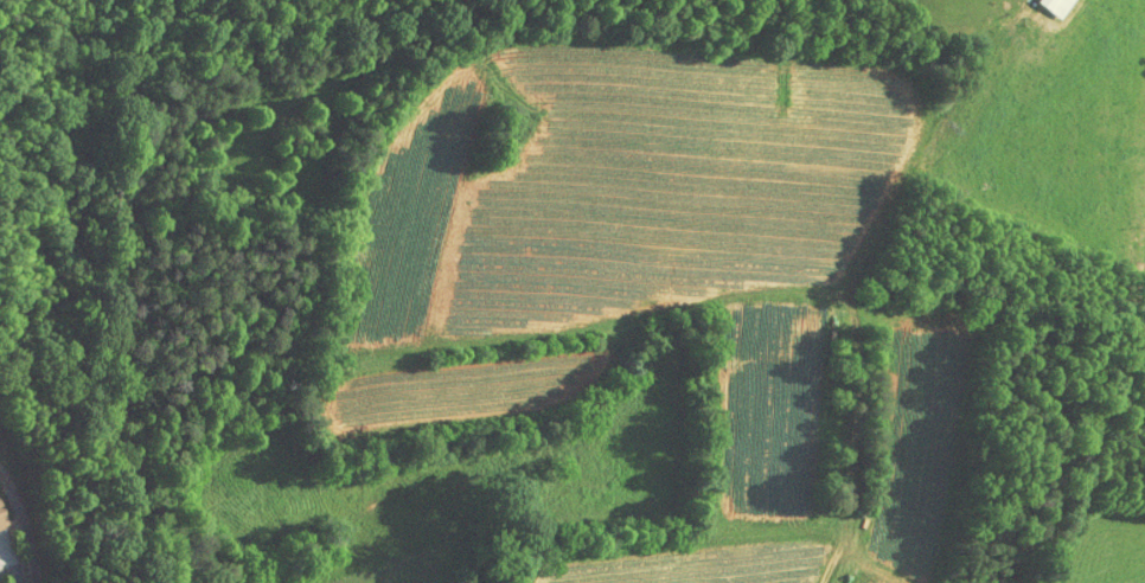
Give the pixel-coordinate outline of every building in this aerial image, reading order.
[(1045,12),(1054,0),(1030,0),(1045,12)]
